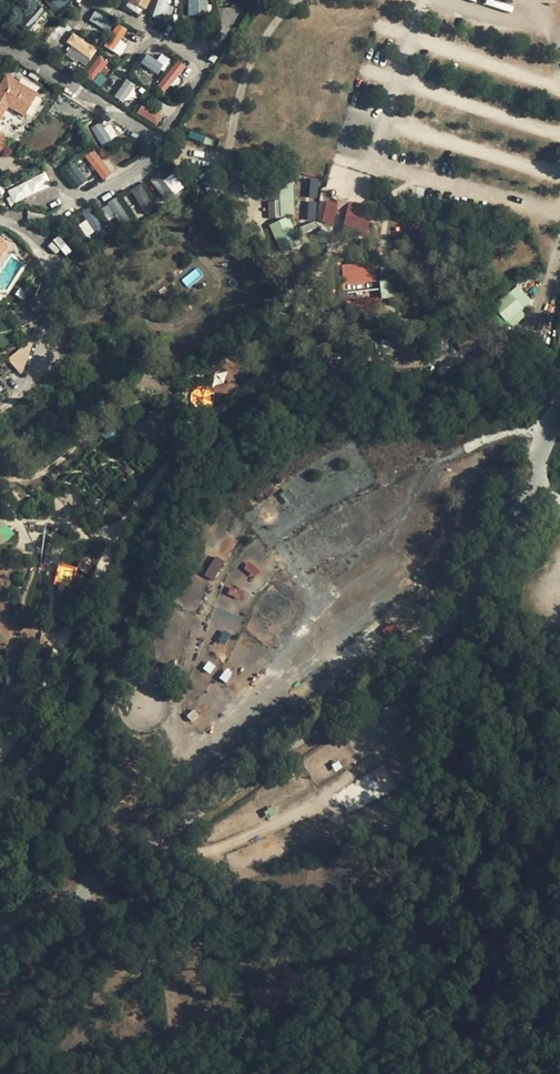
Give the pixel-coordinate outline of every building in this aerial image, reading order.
[(63,7),(60,0),(48,0),(52,11),(63,7)] [(126,3),(144,12),(150,0),(128,0),(126,3)] [(166,21),(173,0),(157,0),(152,16),(166,21)] [(188,16),(207,15),(207,0),(187,0),(188,16)] [(486,4),(511,11),(513,5),(494,0),(487,0),(486,4)] [(95,10),(89,21),(111,33),(117,22),(95,10)] [(104,46),(120,55),(126,43),(121,40),(127,29),(116,23),(104,46)] [(74,34),(63,53),(86,66),(97,47),(74,34)] [(169,59),(161,53),(156,60),(147,53),(140,62),(157,75),(169,59)] [(84,74),(93,81),(108,61),(99,54),(84,74)] [(166,93),(186,65),(177,59),(157,87),(166,93)] [(4,75),(0,83),(0,127),(10,110),(25,117),(37,95),(4,75)] [(125,79),(114,96),(125,103),(136,85),(125,79)] [(143,102),(136,112),(156,126),(163,116),(143,102)] [(98,122),(89,128),(103,146),(117,135),(109,124),(103,128),(98,122)] [(1,155),(10,142),(0,133),(0,155),(1,155)] [(84,157),(103,180),(112,173),(93,149),(84,157)] [(87,180),(72,160),(59,169),(73,190),(87,180)] [(14,204),(51,186),(44,172),(7,190),(14,204)] [(167,201),(184,187),(171,172),(164,178),(159,172),(149,181),(167,201)] [(302,179),(301,196),(317,197),(318,179),(302,179)] [(131,188),(144,215),(155,210),(143,183),(131,188)] [(269,216),(294,214),(292,189),(280,190),(280,200),(268,201),(269,216)] [(267,191),(267,199),(279,200),(279,192),(267,191)] [(101,207),(108,220),(116,216),(121,227),(130,222),(118,198),(101,207)] [(316,221),(334,224),(337,201),(319,199),(316,221)] [(307,202),(307,220),(316,220),(316,202),(307,202)] [(268,224),(281,252),(300,243),(288,216),(268,224)] [(11,246),(1,240),(0,240),(0,264),(11,246)] [(341,265),(343,285),(379,282),(377,263),(341,265)] [(188,288),(204,275),(197,267),(181,280),(188,288)] [(512,327),(526,315),(521,310),(532,300),(517,284),(493,306),(512,327)] [(225,372),(213,372),(213,384),(225,384),(225,372)] [(14,533),(0,518),(0,546),(14,533)] [(215,580),(223,560),(213,556),(205,576),(215,580)] [(54,584),(71,587),(75,565),(58,562),(54,584)] [(230,586),(227,594),(241,600),(244,592),(230,586)] [(393,640),(400,629),(389,622),(382,632),(393,640)] [(217,640),(224,644),(230,635),(224,631),(217,640)] [(207,660),(203,669),(211,674),(216,664),(207,660)] [(227,683),(233,672),(225,668),(219,678),(227,683)] [(372,771),(384,793),(396,786),(384,764),(372,771)]
